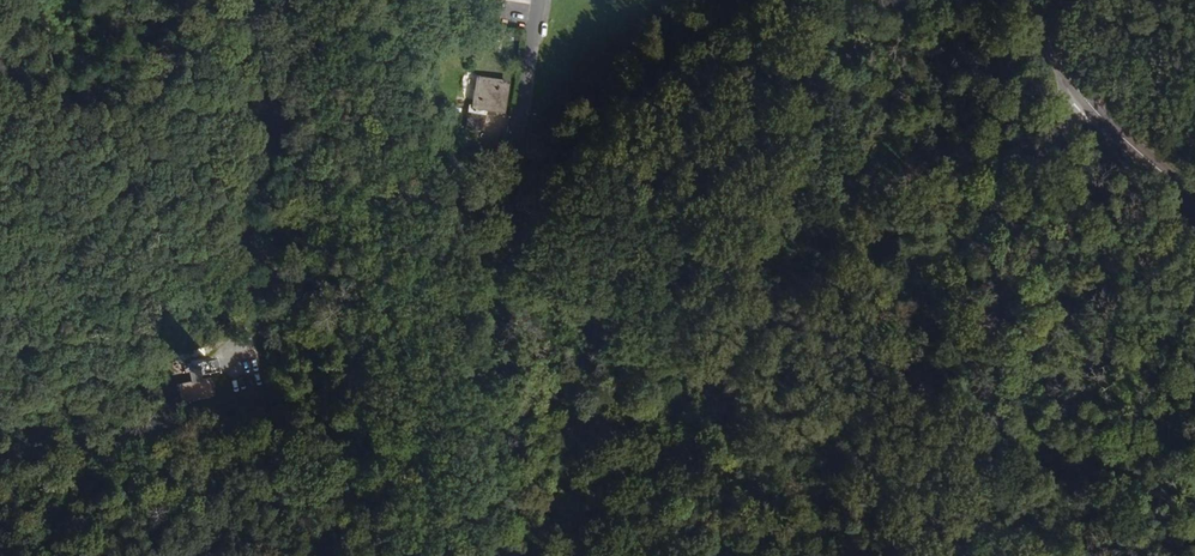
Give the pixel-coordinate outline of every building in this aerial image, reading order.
[(503,112),(507,84),(478,80),(475,108),(469,107),(467,122),(471,123),(470,130),(483,132),(484,124),(485,124),(486,115),(492,116),(493,111),(503,112)] [(211,370),(209,358),(190,360),(192,372),(205,371),(211,370)] [(206,380),(205,371),(192,372),(193,382),(206,380)] [(219,398),(216,379),(206,380),(193,382),(182,383),(183,402),(219,398)]
